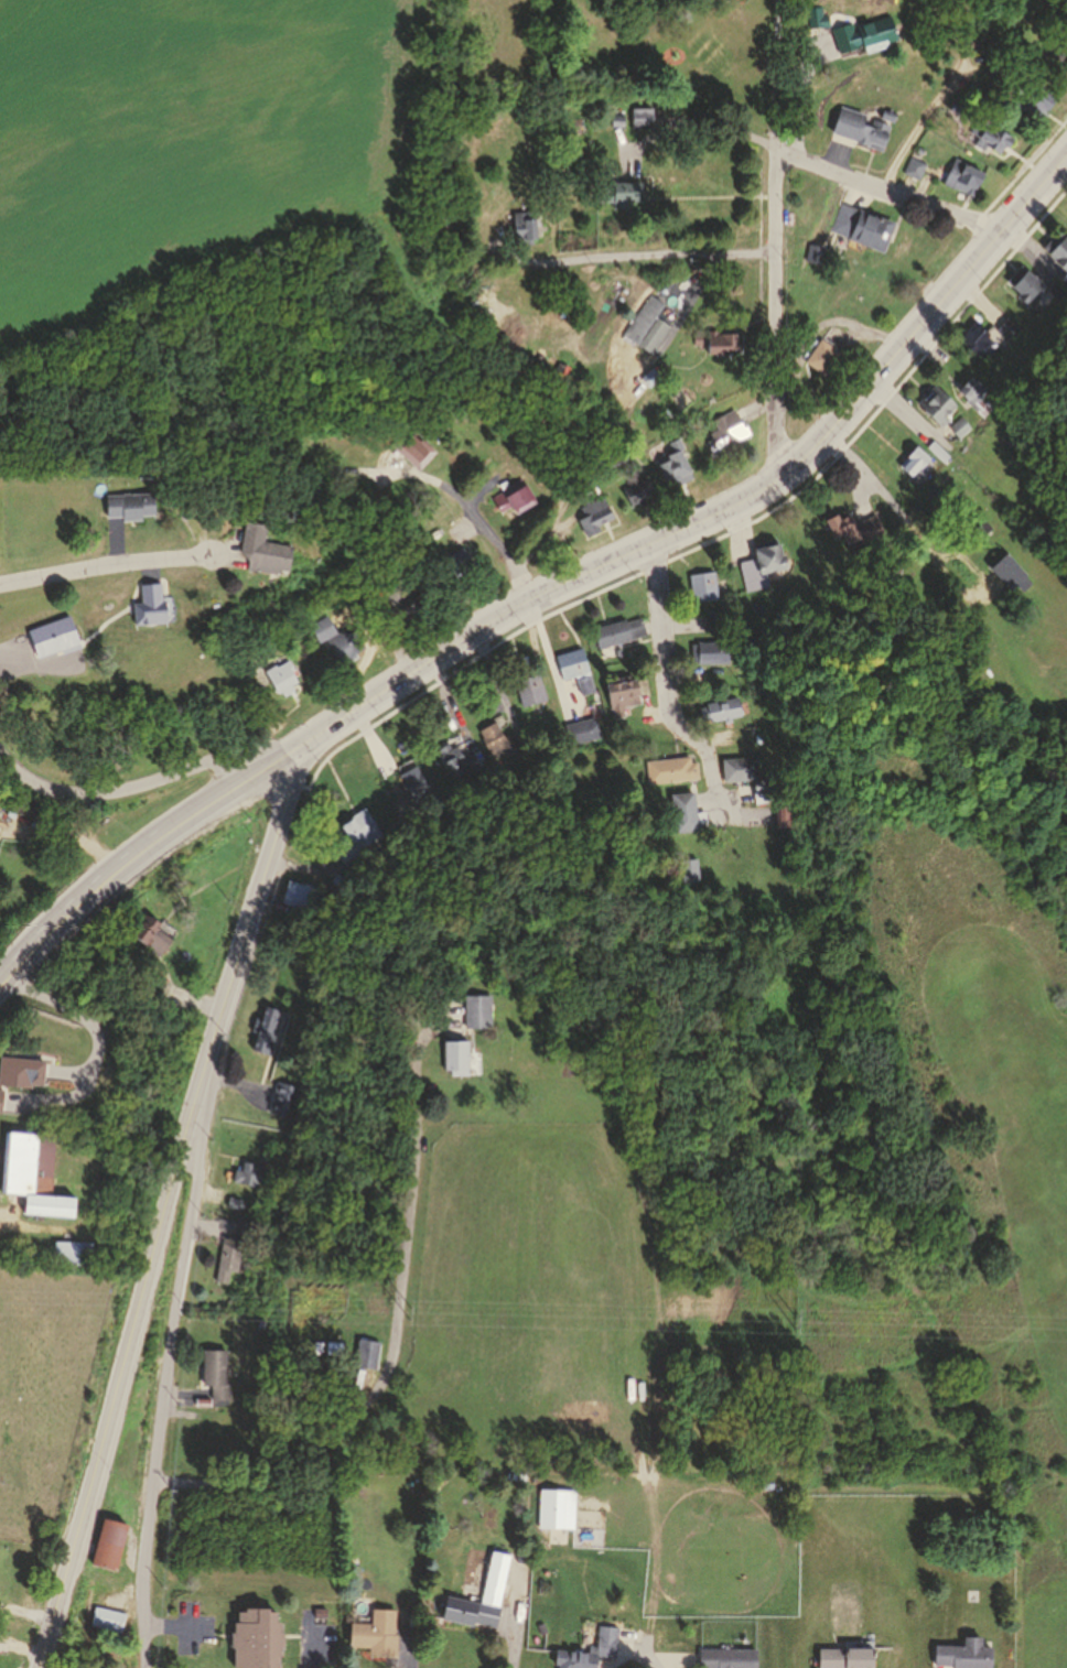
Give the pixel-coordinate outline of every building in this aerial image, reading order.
[(805,10),(807,32),(826,31),(826,14),(819,15),(818,9),(805,10)] [(829,31),(837,57),(860,52),(861,56),(890,50),(883,23),(852,32),(850,25),(829,31)] [(1053,69),(1066,79),(1066,55),(1061,63),(1058,61),(1053,69)] [(1023,84),(1031,88),(1035,82),(1054,94),(1042,112),(1037,109),(1035,113),(1013,98),(1023,84)] [(955,97),(948,110),(963,117),(969,104),(955,97)] [(838,107),(829,133),(863,144),(864,142),(880,148),(888,124),(874,119),(872,124),(861,120),(862,115),(838,107)] [(881,111),(879,117),(891,121),(893,115),(881,111)] [(619,115),(619,124),(610,124),(610,115),(619,115)] [(629,115),(628,132),(649,132),(649,115),(629,115)] [(977,115),(969,127),(981,134),(978,140),(985,144),(985,141),(1000,150),(1004,142),(1009,145),(1016,133),(991,118),(988,122),(977,115)] [(910,152),(904,169),(919,174),(925,159),(910,152)] [(944,178),(955,154),(984,167),(973,192),(944,178)] [(596,186),(640,186),(640,202),(632,202),(632,210),(610,210),(610,199),(596,199),(596,186)] [(840,202),(897,221),(888,245),(885,242),(883,250),(829,230),(840,202)] [(510,216),(511,245),(532,243),(530,215),(510,216)] [(1053,247),(1066,260),(1066,232),(1053,247)] [(810,243),(806,260),(819,263),(822,247),(810,243)] [(1028,262),(1048,279),(1035,295),(1032,292),(1028,296),(1020,290),(1024,285),(1016,279),(1028,262)] [(1052,280),(1061,289),(1066,282),(1066,280),(1059,272),(1052,280)] [(648,353),(622,336),(646,297),(659,306),(649,321),(662,329),(648,353)] [(979,313),(990,322),(987,324),(1001,336),(991,348),(978,337),(976,340),(963,331),(979,313)] [(734,334),(703,333),(703,356),(734,356),(734,334)] [(819,335),(805,358),(827,371),(829,367),(838,351),(841,347),(819,335)] [(565,371),(555,365),(540,391),(549,397),(565,371)] [(976,368),(960,387),(970,396),(974,390),(980,393),(991,380),(976,368)] [(648,370),(639,380),(649,388),(658,378),(648,370)] [(920,399),(929,391),(931,393),(941,383),(958,399),(947,410),(950,413),(944,421),(920,399)] [(962,408),(953,421),(964,430),(974,418),(962,408)] [(728,410),(742,433),(719,447),(710,433),(719,427),(713,419),(728,410)] [(937,431),(929,438),(945,454),(952,446),(937,431)] [(391,446),(417,470),(434,452),(420,438),(417,441),(411,436),(401,446),(396,442),(391,446)] [(677,437),(682,447),(678,450),(692,474),(677,483),(675,478),(667,481),(658,466),(666,462),(662,455),(672,450),(668,442),(677,437)] [(917,440),(936,456),(929,464),(933,466),(923,478),(906,464),(913,457),(907,452),(917,440)] [(622,488),(630,503),(650,492),(642,477),(622,488)] [(487,496),(502,522),(535,505),(525,487),(506,498),(500,488),(487,496)] [(576,519),(584,537),(596,530),(593,524),(611,517),(600,496),(581,505),(585,515),(576,519)] [(105,499),(105,517),(120,516),(120,523),(138,522),(138,518),(151,518),(150,498),(105,499)] [(827,512),(838,537),(844,533),(848,541),(884,523),(876,507),(855,517),(852,509),(841,515),(838,507),(827,512)] [(979,520),(989,509),(999,518),(989,529),(979,520)] [(239,524),(234,560),(245,562),(242,573),(271,577),(271,573),(283,575),(287,552),(260,548),(263,529),(239,524)] [(742,555),(757,552),(755,543),(783,535),(789,561),(769,566),(773,578),(750,584),(742,555)] [(462,540),(477,567),(455,580),(449,567),(455,564),(446,549),(462,540)] [(993,560),(1011,543),(1038,572),(1028,582),(1024,577),(1016,584),(993,560)] [(985,571),(1007,593),(1024,577),(1003,554),(985,571)] [(692,570),(700,597),(723,591),(716,564),(692,570)] [(386,593),(400,616),(419,604),(414,596),(409,600),(402,591),(400,592),(397,586),(386,593)] [(159,588),(160,626),(131,627),(130,608),(139,608),(138,589),(159,588)] [(711,606),(712,621),(730,620),(729,604),(711,606)] [(407,616),(399,605),(387,615),(395,626),(407,616)] [(595,621),(601,642),(648,630),(644,614),(628,618),(627,615),(595,621)] [(311,624),(320,638),(324,635),(342,663),(358,654),(355,649),(364,643),(356,629),(347,633),(344,628),(337,632),(327,615),(311,624)] [(66,620),(25,636),(34,661),(75,646),(66,620)] [(694,636),(731,633),(732,654),(696,657),(694,636)] [(559,650),(584,642),(597,687),(583,692),(579,675),(568,679),(559,650)] [(263,671),(287,656),(295,667),(289,671),(295,680),(290,683),(294,690),(285,696),(280,689),(278,691),(263,671)] [(519,676),(526,702),(548,695),(540,670),(519,676)] [(607,679),(614,714),(627,712),(625,701),(642,697),(637,673),(607,679)] [(703,700),(710,698),(709,694),(740,687),(744,707),(707,716),(703,700)] [(697,722),(739,722),(739,702),(697,702),(697,722)] [(567,721),(572,739),(601,732),(595,713),(567,721)] [(485,725),(492,736),(487,738),(496,754),(519,740),(511,726),(506,730),(498,717),(485,725)] [(451,738),(454,745),(463,740),(477,765),(455,777),(438,746),(451,738)] [(726,750),(729,772),(764,769),(762,747),(726,750)] [(650,756),(653,778),(698,771),(694,749),(650,756)] [(758,782),(758,760),(720,760),(720,782),(758,782)] [(407,770),(422,798),(428,794),(434,800),(444,794),(429,768),(427,769),(424,765),(418,768),(416,765),(407,770)] [(759,772),(762,791),(779,789),(777,770),(759,772)] [(428,797),(417,772),(403,778),(414,803),(428,797)] [(697,782),(673,786),(679,824),(702,820),(697,782)] [(780,793),(783,815),(797,814),(795,792),(780,793)] [(346,815),(370,801),(381,820),(358,835),(346,815)] [(682,886),(699,884),(697,860),(679,862),(682,886)] [(291,873),(287,891),(317,898),(321,879),(291,873)] [(148,909),(132,933),(162,951),(173,932),(159,922),(162,918),(148,909)] [(465,995),(467,1026),(489,1025),(488,994),(465,995)] [(268,997),(257,1041),(272,1046),(279,1022),(276,1020),(280,1000),(268,997)] [(444,1040),(444,1070),(468,1070),(467,1040),(444,1040)] [(26,1076),(26,1081),(41,1082),(42,1061),(0,1059),(0,1075),(26,1076)] [(283,1072),(276,1103),(297,1108),(304,1076),(283,1072)] [(4,1138),(0,1201),(19,1203),(18,1218),(73,1223),(75,1200),(48,1198),(52,1148),(34,1147),(34,1140),(4,1138)] [(238,1160),(236,1171),(271,1178),(277,1149),(267,1147),(266,1156),(251,1153),(249,1162),(238,1160)] [(244,1172),(233,1170),(230,1184),(268,1192),(273,1169),(246,1164),(244,1172)] [(235,1185),(234,1195),(248,1196),(249,1187),(235,1185)] [(244,1211),(245,1202),(229,1198),(227,1208),(244,1211)] [(240,1204),(238,1223),(260,1225),(262,1206),(240,1204)] [(231,1239),(261,1239),(261,1219),(231,1219),(231,1239)] [(230,1227),(225,1260),(242,1263),(248,1231),(230,1227)] [(53,1243),(53,1260),(89,1261),(90,1244),(53,1243)] [(236,1286),(243,1251),(221,1247),(215,1283),(236,1286)] [(358,1336),(356,1361),(376,1363),(378,1339),(358,1336)] [(335,1339),(334,1351),(346,1351),(346,1339),(335,1339)] [(208,1342),(209,1376),(217,1376),(217,1391),(237,1391),(237,1375),(231,1375),(231,1341),(208,1342)] [(541,1488),(539,1526),(574,1527),(576,1491),(541,1488)] [(105,1517),(95,1559),(118,1564),(128,1521),(105,1517)] [(446,1591),(481,1599),(491,1550),(511,1555),(497,1622),(473,1617),(472,1622),(441,1615),(446,1591)] [(99,1597),(94,1618),(123,1626),(129,1605),(99,1597)] [(238,1609),(237,1660),(244,1660),(244,1664),(278,1665),(279,1642),(287,1642),(287,1632),(281,1632),(281,1622),(276,1622),(277,1612),(268,1612),(268,1606),(247,1605),(246,1609),(238,1609)] [(397,1610),(396,1634),(399,1634),(398,1653),(370,1651),(370,1645),(351,1645),(351,1622),(371,1622),(371,1609),(397,1610)] [(597,1653),(616,1654),(618,1624),(599,1623),(597,1642),(590,1640),(590,1649),(556,1647),(554,1662),(560,1664),(560,1667),(597,1667),(597,1653)] [(995,1643),(994,1667),(953,1667),(953,1664),(937,1662),(938,1646),(961,1646),(961,1637),(981,1637),(981,1643),(995,1643)] [(701,1667),(756,1667),(756,1646),(700,1648),(701,1667)] [(870,1649),(870,1667),(838,1667),(820,1667),(820,1649),(870,1649)]
